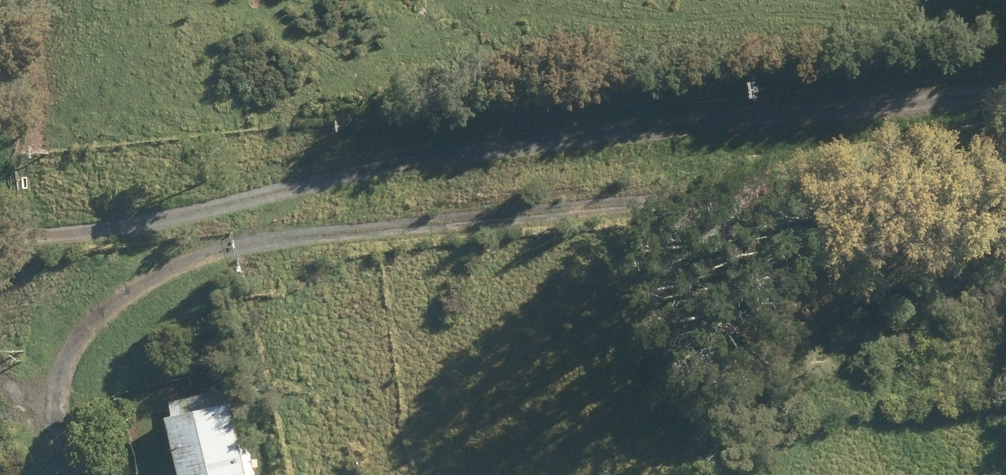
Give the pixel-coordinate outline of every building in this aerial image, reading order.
[(244,403),(240,404),(236,388),(174,403),(192,474),(262,474),(244,403)]
